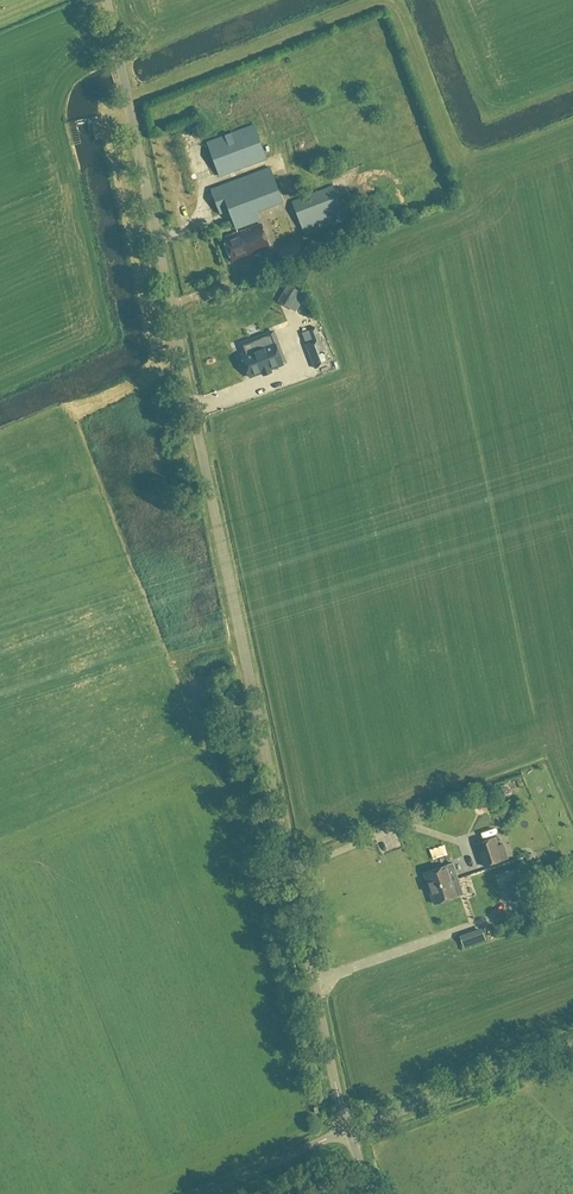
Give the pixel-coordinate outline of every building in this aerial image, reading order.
[(253,125),(206,142),(219,176),(266,159),(253,125)] [(255,211),(282,201),(270,168),(211,189),(220,213),(229,210),(234,227),(258,218),(255,211)] [(292,201),(304,235),(346,219),(333,186),(292,201)] [(260,223),(222,237),(231,261),(268,247),(260,223)] [(283,293),(279,301),(289,308),(294,300),(302,287),(291,280),(283,293)] [(308,331),(312,342),(305,345),(315,368),(329,363),(316,328),(308,331)] [(274,342),(241,355),(249,377),(263,372),(263,373),(270,370),(270,369),(283,364),(274,342)] [(481,791),(474,807),(486,813),(493,797),(481,791)] [(379,850),(392,844),(386,832),(373,838),(379,850)] [(502,861),(494,839),(494,838),(476,844),(484,867),(502,861)] [(508,878),(506,864),(492,866),(494,880),(508,878)] [(429,889),(452,881),(447,866),(424,874),(429,889)] [(479,869),(460,873),(462,882),(481,878),(479,869)] [(452,881),(429,889),(434,905),(457,897),(452,881)] [(526,897),(522,886),(507,891),(511,902),(526,897)] [(328,927),(326,918),(319,919),(321,928),(328,927)] [(481,930),(461,937),(464,946),(484,939),(481,930)]
